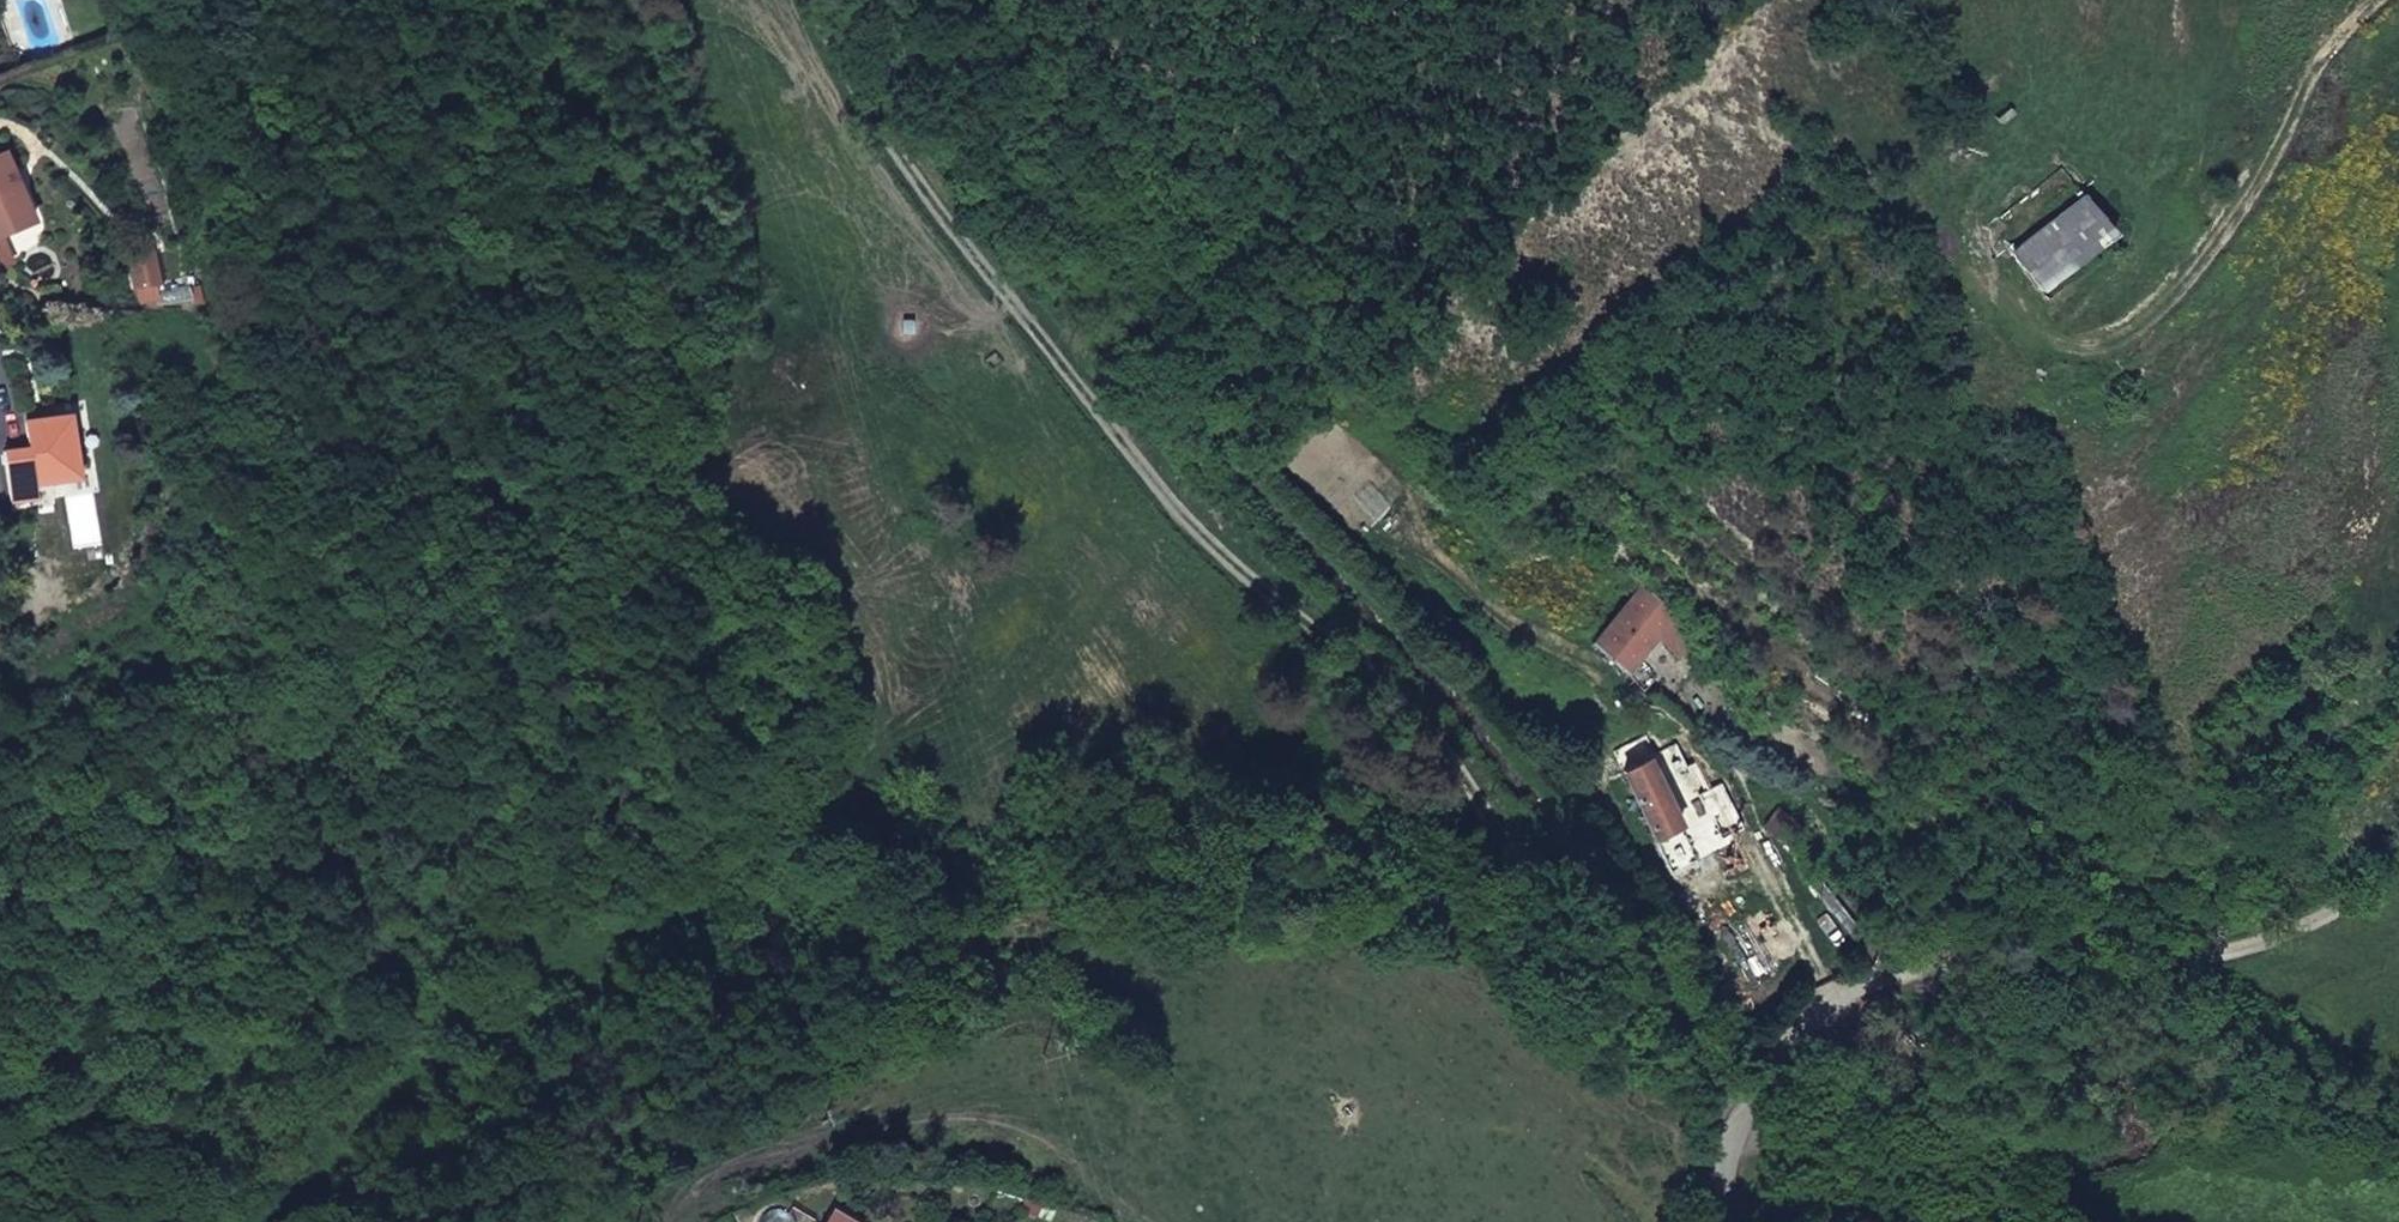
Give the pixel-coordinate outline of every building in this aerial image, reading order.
[(0,154),(0,234),(36,220),(9,150),(0,154)] [(2039,292),(2113,236),(2084,199),(2010,253),(2039,292)] [(127,259),(133,293),(156,290),(150,256),(127,259)] [(35,485),(79,479),(72,418),(27,423),(30,449),(6,453),(13,503),(37,500),(35,485)] [(1642,593),(1591,645),(1622,674),(1657,640),(1679,660),(1694,646),(1642,593)] [(1625,773),(1644,764),(1635,745),(1616,754),(1625,773)] [(1649,762),(1644,764),(1625,773),(1620,776),(1670,875),(1695,864),(1649,762)] [(1741,805),(1768,831),(1791,809),(1760,784),(1747,797),(1741,805)] [(1768,831),(1793,854),(1819,831),(1791,809),(1768,831)]
